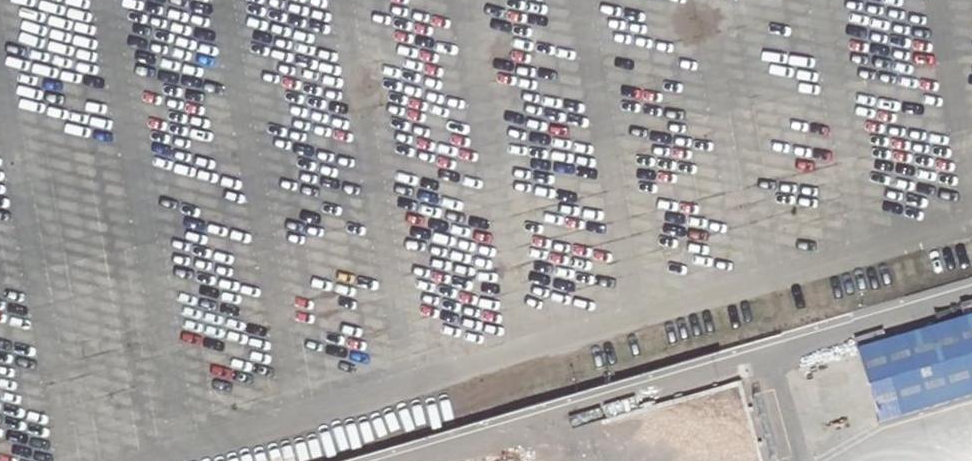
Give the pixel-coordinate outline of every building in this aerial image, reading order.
[(784,377),(807,449),(971,394),(971,315),(784,377)]
